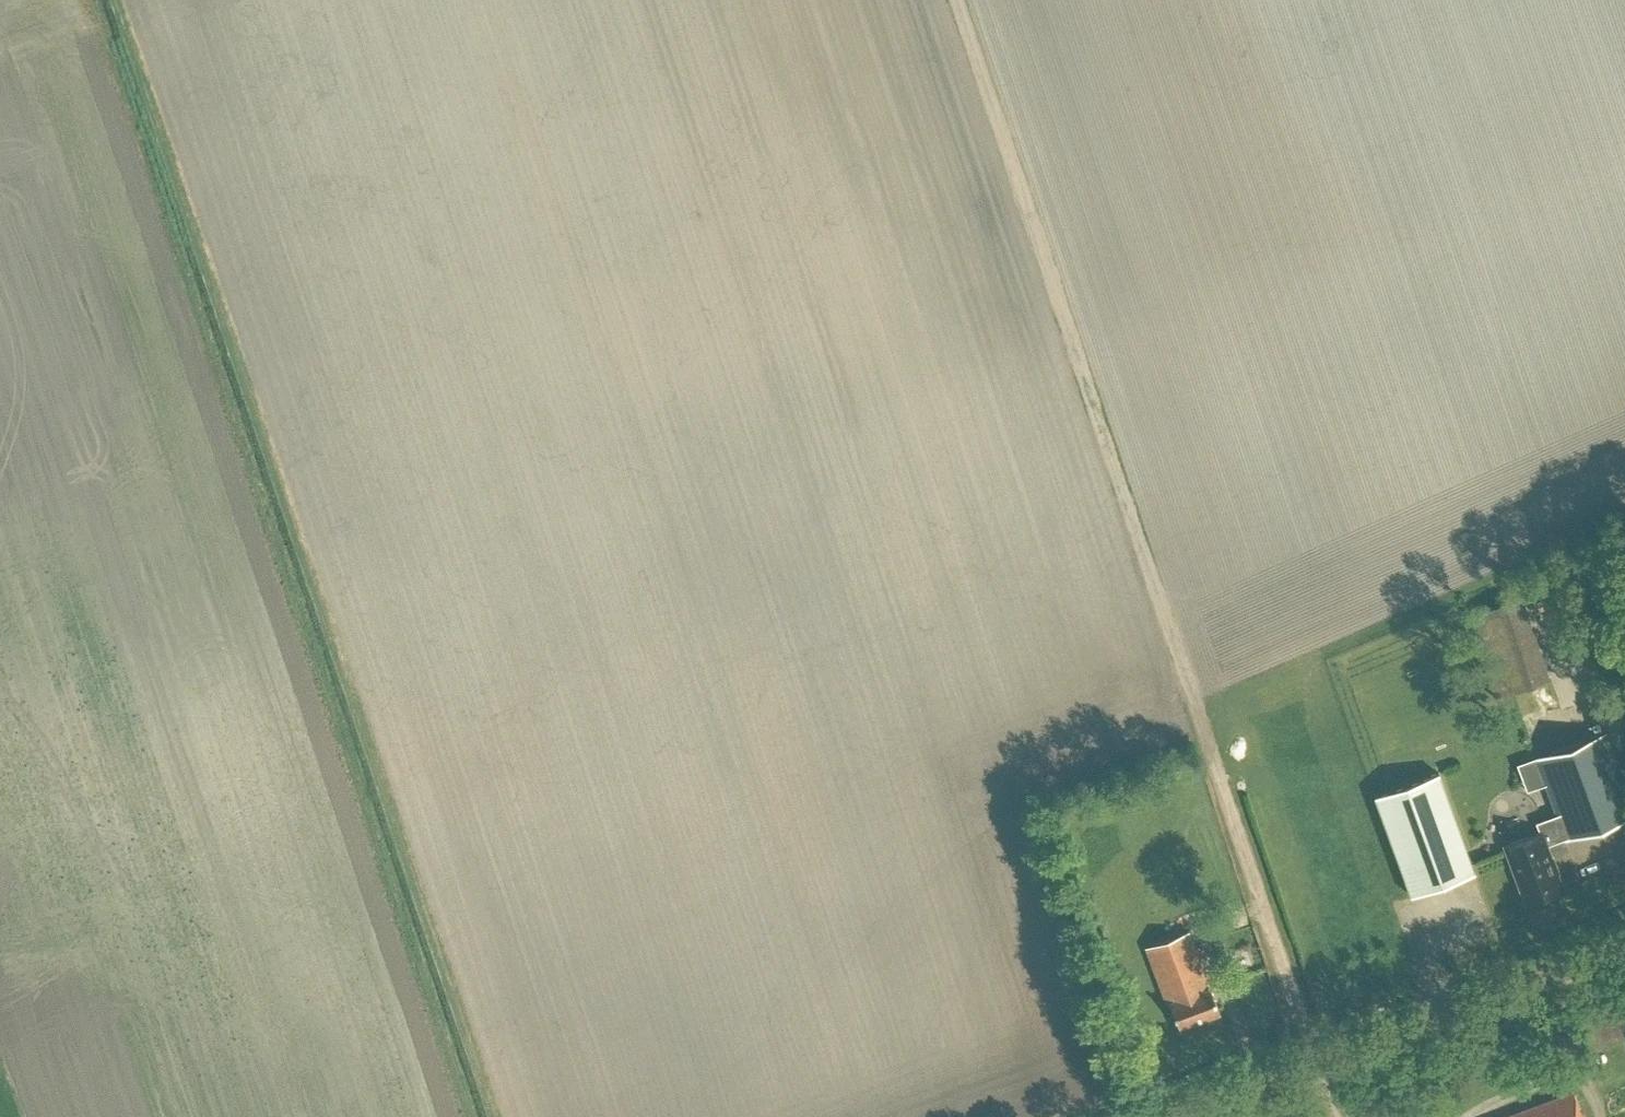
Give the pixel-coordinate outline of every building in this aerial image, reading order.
[(1468,614),(1496,697),(1550,679),(1522,596),(1468,614)] [(1561,886),(1545,843),(1563,836),(1565,839),(1624,817),(1624,786),(1604,730),(1535,756),(1553,807),(1558,823),(1539,830),(1539,832),(1505,845),(1525,900),(1561,886)] [(1373,794),(1410,895),(1473,871),(1436,771),(1373,794)] [(1187,931),(1144,947),(1166,1005),(1168,1004),(1177,1029),(1219,1013),(1210,989),(1208,989),(1187,931)] [(1499,1116),(1582,1116),(1572,1090),(1499,1116)]
